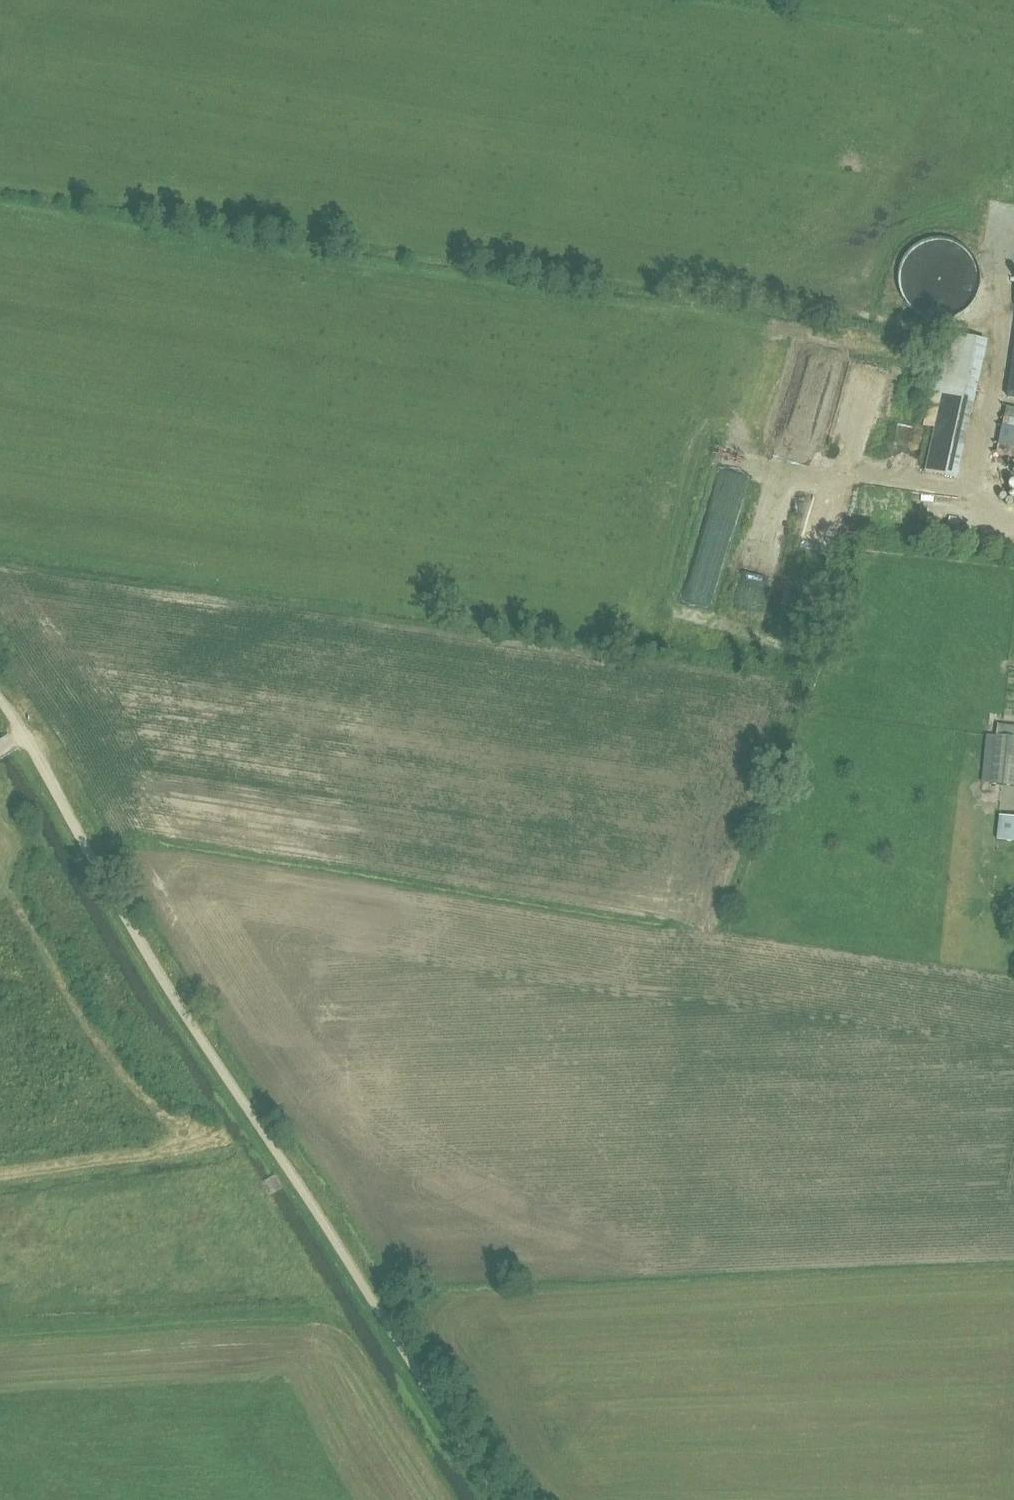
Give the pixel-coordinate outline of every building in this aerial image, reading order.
[(923,471),(957,479),(986,342),(942,332),(921,428),(932,430),(923,471)] [(992,783),(1013,785),(1013,737),(996,735),(992,783)] [(1000,815),(997,840),(1013,842),(1013,817),(1000,815)]
